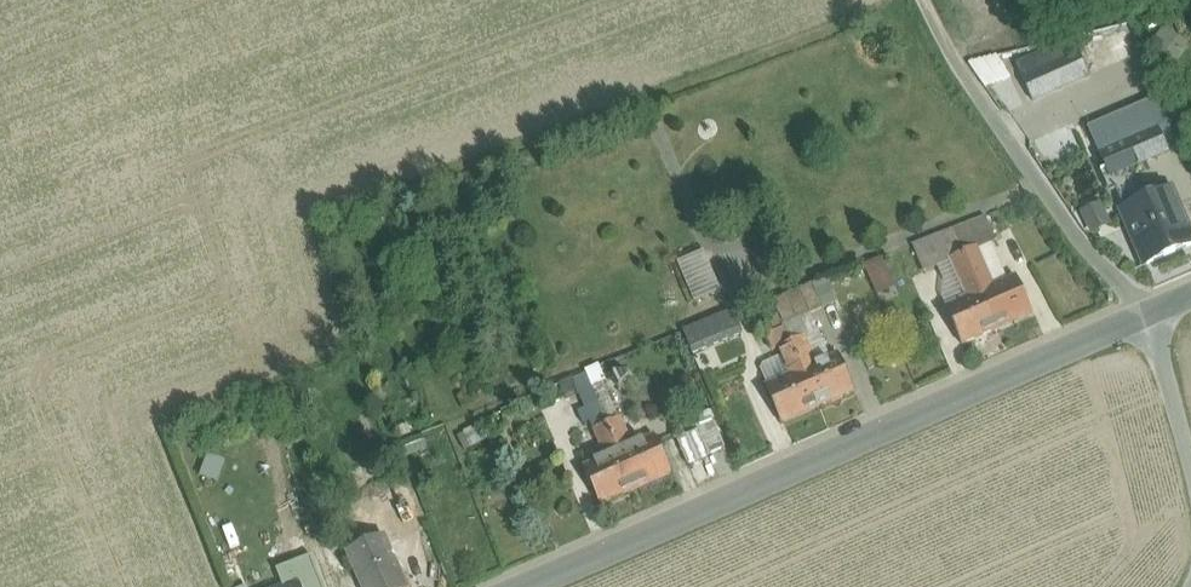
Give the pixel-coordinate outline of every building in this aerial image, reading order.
[(1104,40),(1078,51),(1083,62),(1108,51),(1104,40)] [(1074,43),(1018,68),(1033,101),(1089,76),(1083,62),(1078,51),(1074,43)] [(999,52),(972,62),(981,88),(1008,79),(999,52)] [(1146,104),(1088,129),(1100,155),(1157,130),(1146,104)] [(1157,130),(1100,155),(1110,178),(1167,153),(1157,130)] [(1123,210),(1147,265),(1190,246),(1190,239),(1169,190),(1123,210)] [(986,216),(953,229),(963,253),(977,247),(978,250),(997,241),(986,216)] [(953,229),(913,245),(924,273),(951,262),(949,259),(963,253),(953,229)] [(719,284),(727,282),(716,247),(708,249),(719,284)] [(978,250),(977,247),(963,253),(981,292),(994,286),(978,250)] [(693,301),(720,290),(704,249),(677,259),(693,301)] [(963,253),(949,259),(951,262),(966,297),(967,298),(981,292),(963,253)] [(877,294),(895,285),(883,259),(864,267),(877,294)] [(994,286),(981,292),(997,330),(1033,314),(1016,276),(994,286)] [(812,283),(773,300),(784,326),(823,309),(812,283)] [(981,292),(967,298),(966,297),(945,307),(962,345),(997,330),(981,292)] [(790,344),(772,303),(754,311),(772,352),(778,349),(790,344)] [(683,333),(691,354),(746,332),(738,312),(683,333)] [(805,337),(791,343),(803,370),(816,364),(805,337)] [(790,344),(778,349),(789,376),(803,370),(791,343),(790,344)] [(816,364),(803,370),(819,408),(855,392),(838,354),(816,364)] [(789,376),(767,385),(784,423),(819,408),(803,370),(789,376)] [(592,388),(587,375),(573,380),(577,390),(578,389),(581,392),(587,411),(578,414),(583,425),(590,422),(594,431),(607,425),(592,388)] [(621,419),(605,383),(592,388),(607,425),(621,419)] [(621,419),(607,425),(619,451),(632,445),(621,419)] [(725,448),(714,421),(697,428),(709,455),(725,448)] [(607,425),(594,431),(606,457),(619,451),(607,425)] [(632,445),(619,451),(636,489),(671,473),(655,435),(632,445)] [(606,457),(584,467),(600,505),(636,489),(619,451),(606,457)] [(209,457),(209,478),(222,478),(222,457),(209,457)] [(407,488),(376,502),(390,533),(421,519),(407,488)] [(368,502),(332,518),(341,537),(377,521),(368,502)] [(341,537),(363,586),(406,586),(377,521),(341,537)]
